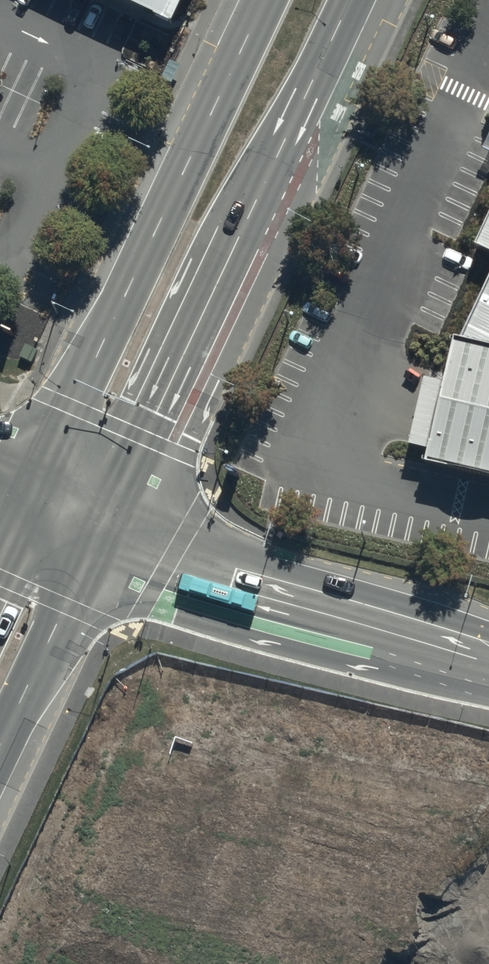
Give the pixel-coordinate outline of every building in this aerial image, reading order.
[(182,27),(195,0),(124,0),(182,27)] [(477,246),(488,252),(488,221),(477,246)] [(462,340),(456,338),(455,342),(426,463),(488,478),(488,285),(462,340)]
